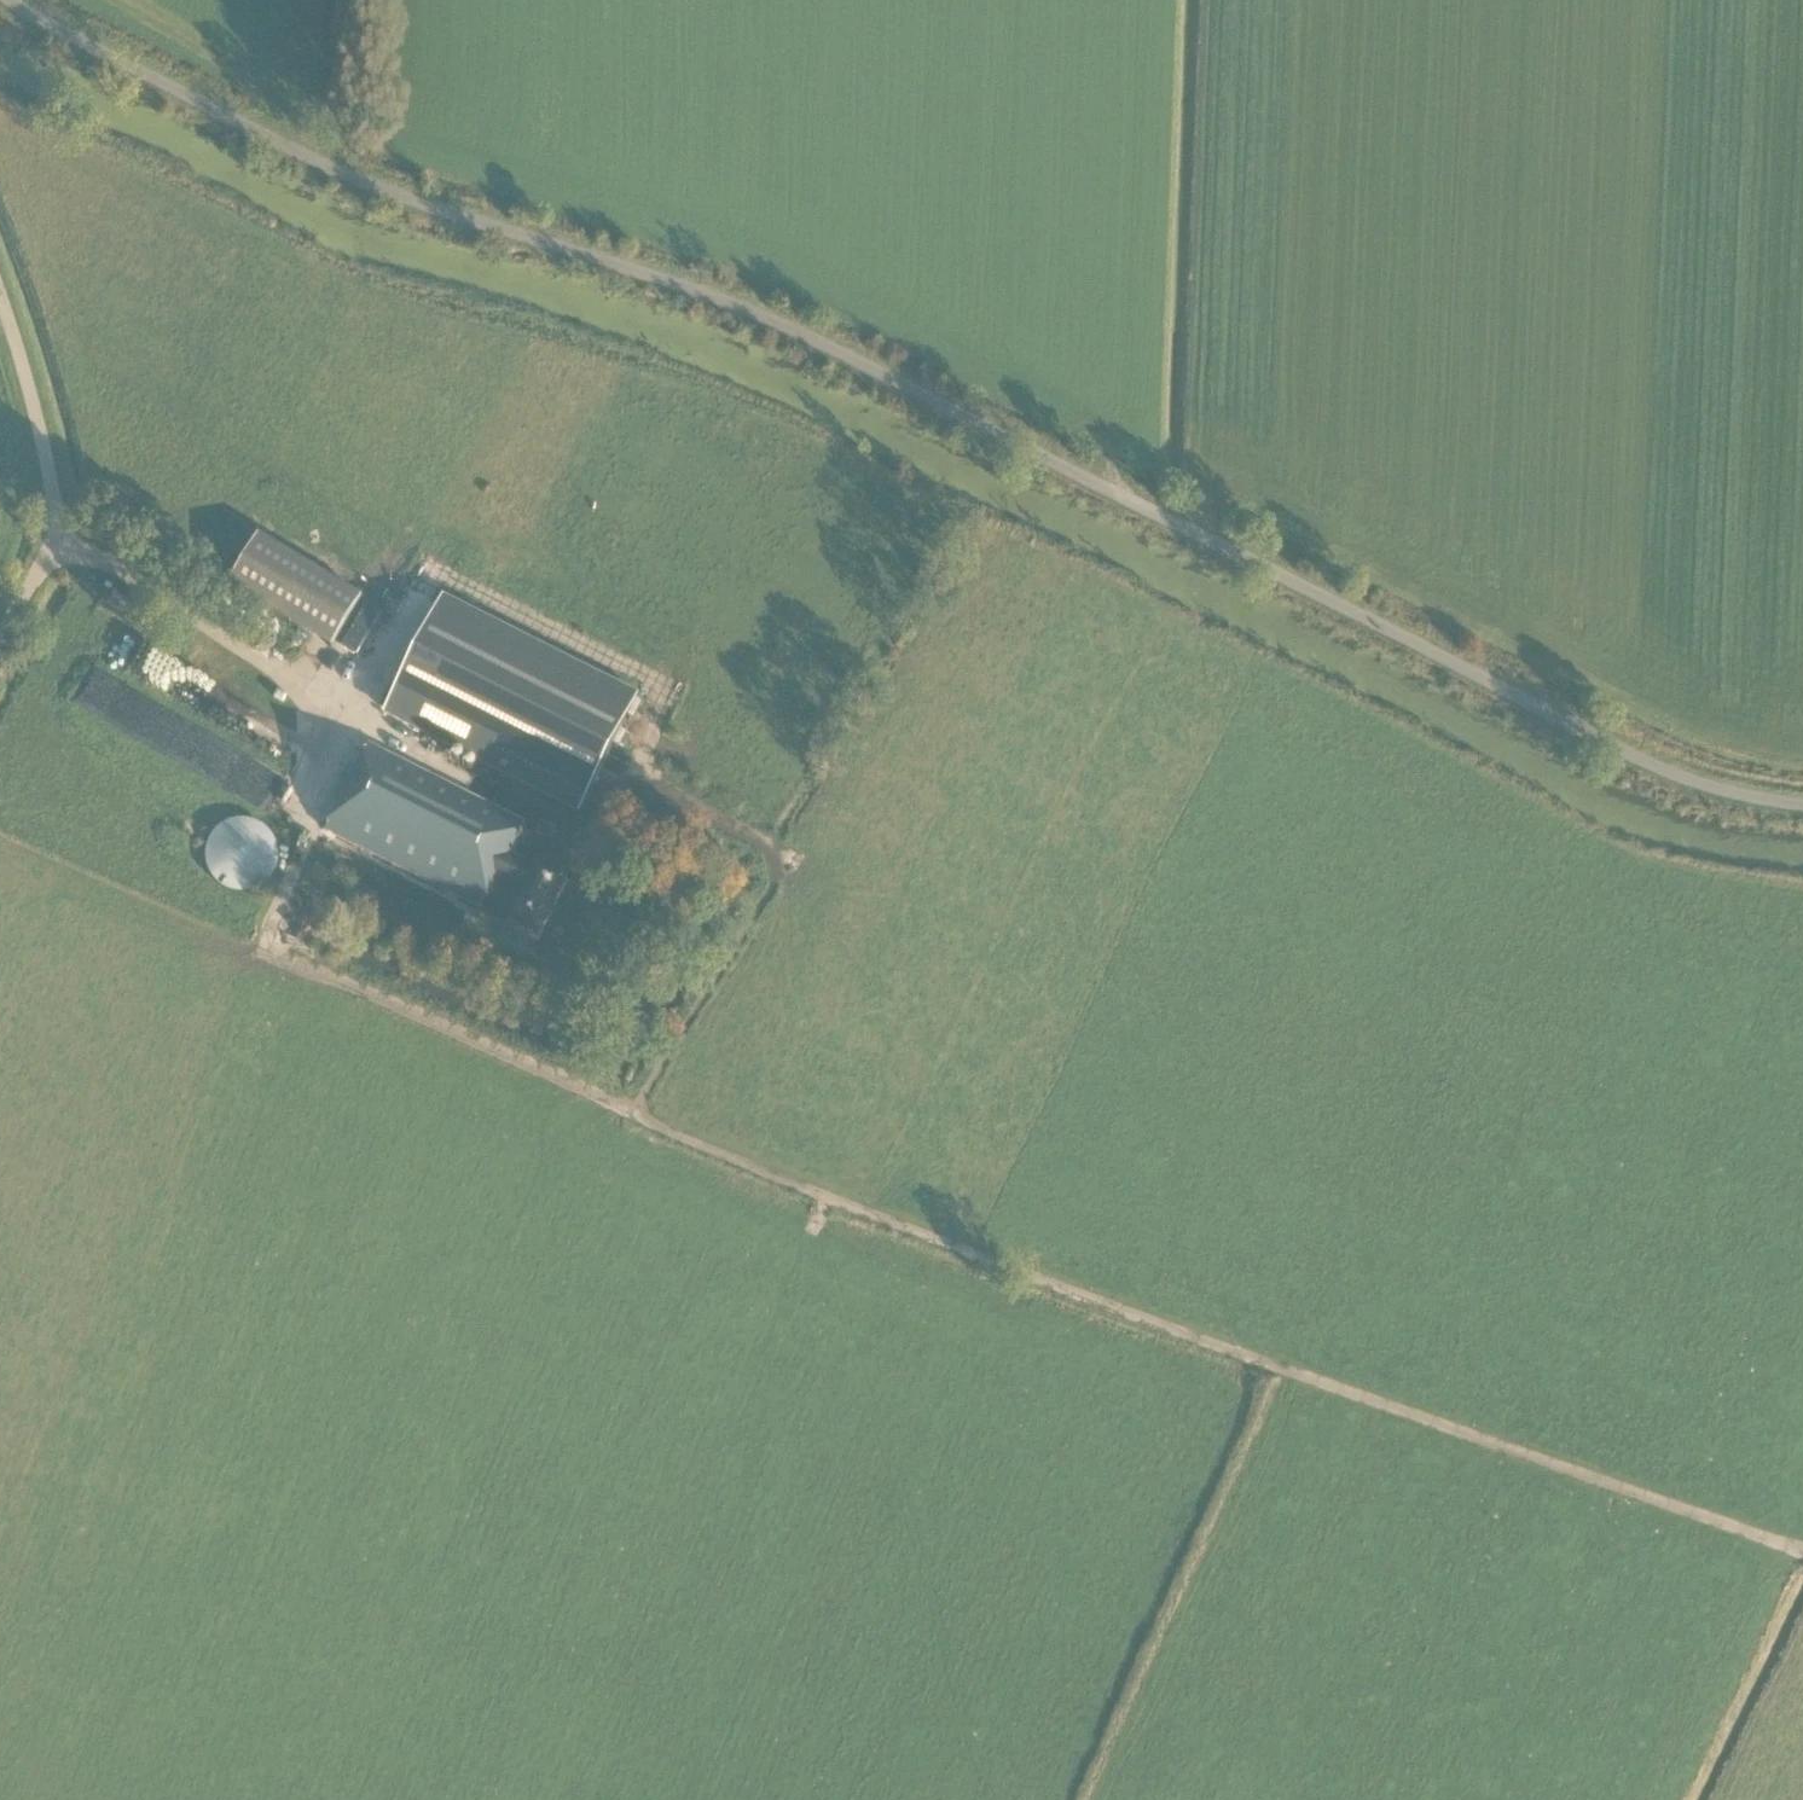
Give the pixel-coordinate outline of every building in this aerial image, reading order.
[(259,536),(229,587),(333,648),(363,597),(259,536)] [(123,613),(130,603),(115,593),(108,604),(123,613)] [(386,711),(582,808),(636,699),(440,602),(386,711)] [(510,856),(526,823),(368,746),(325,831),(482,909),(478,916),(506,930),(509,924),(540,939),(569,880),(537,865),(535,869),(510,856)] [(231,893),(243,894),(254,893),(264,887),(272,879),(278,869),(279,858),(278,846),(272,836),(264,828),(254,823),(243,821),(231,823),(221,828),(213,836),(208,846),(206,858),(208,869),(213,879),(221,887),(231,893)] [(557,830),(542,823),(537,833),(552,841),(557,830)] [(528,983),(535,969),(521,963),(515,976),(528,983)]
